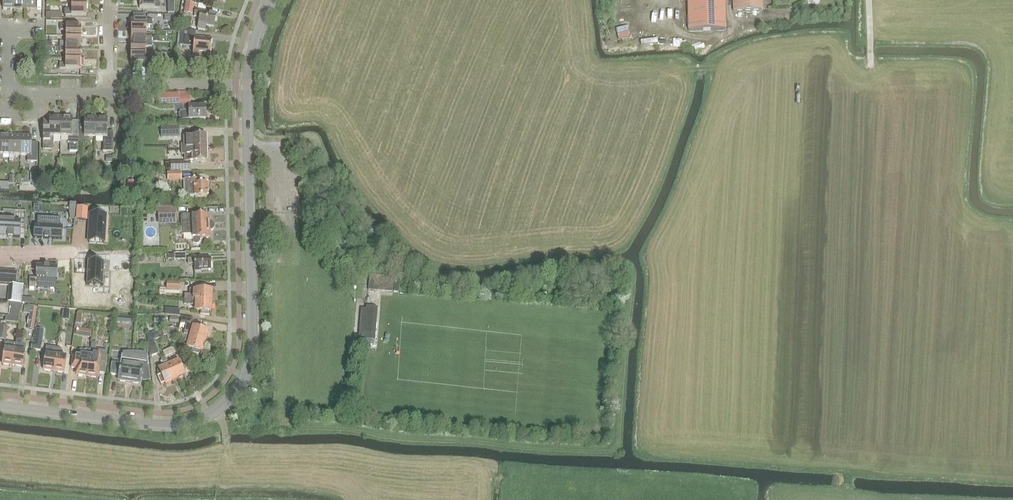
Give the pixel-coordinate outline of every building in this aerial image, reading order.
[(14,0),(3,0),(3,8),(14,9),(14,0)] [(14,9),(24,9),(24,0),(14,0),(14,9)] [(24,9),(35,9),(35,0),(24,0),(24,9)] [(629,11),(637,10),(635,0),(628,0),(629,11)] [(726,30),(725,0),(688,0),(689,31),(726,30)] [(734,11),(762,10),(762,0),(733,0),(734,11)] [(195,4),(185,2),(183,13),(193,15),(195,4)] [(86,4),(71,4),(71,10),(65,10),(65,15),(86,15),(86,4)] [(214,27),(216,15),(206,13),(206,11),(195,9),(194,16),(200,17),(198,24),(214,27)] [(131,19),(131,31),(146,31),(146,25),(152,25),(152,20),(131,19)] [(66,30),(65,36),(81,36),(81,25),(76,25),(67,25),(60,25),(60,30),(66,30)] [(184,43),(184,45),(193,46),(192,56),(192,57),(202,58),(202,56),(210,56),(212,40),(194,38),(195,31),(181,30),(179,42),(184,43)] [(146,31),(131,31),(131,41),(152,42),(152,36),(146,36),(146,31)] [(81,36),(65,36),(65,42),(60,42),(60,47),(81,47),(81,36)] [(152,42),(131,41),(130,52),(146,52),(146,47),(151,47),(152,42)] [(81,47),(60,47),(59,52),(65,52),(65,58),(80,58),(81,47)] [(146,52),(130,52),(130,63),(151,63),(151,58),(146,58),(146,52)] [(80,58),(65,58),(65,63),(59,63),(59,69),(80,69),(80,58)] [(131,101),(140,107),(146,98),(137,93),(131,101)] [(181,120),(189,119),(189,120),(206,119),(205,106),(189,107),(189,104),(190,104),(190,97),(179,98),(179,94),(160,95),(160,105),(183,104),(183,112),(180,112),(179,114),(179,117),(181,120)] [(60,137),(61,117),(49,117),(49,131),(43,130),(43,149),(53,149),(53,137),(60,137)] [(61,117),(60,137),(68,137),(68,143),(69,143),(69,152),(78,152),(78,143),(78,131),(72,131),(72,117),(61,117)] [(88,137),(95,137),(96,117),(84,117),(84,131),(78,131),(78,143),(88,143),(88,137)] [(96,117),(95,137),(103,137),(103,143),(103,152),(113,152),(113,132),(107,132),(107,118),(96,117)] [(161,127),(161,138),(179,137),(179,127),(161,127)] [(2,161),(2,155),(9,155),(10,135),(0,135),(0,161),(2,161)] [(13,155),(20,156),(20,136),(10,135),(9,155),(9,161),(13,161),(13,155)] [(20,136),(20,156),(27,156),(27,162),(37,162),(37,147),(31,147),(31,136),(20,136)] [(182,149),(189,149),(192,149),(207,149),(206,136),(192,136),(184,136),(184,144),(181,144),(182,149)] [(170,162),(170,163),(165,163),(165,171),(170,171),(190,170),(190,162),(207,162),(207,149),(192,149),(189,149),(182,149),(182,155),(185,155),(185,162),(170,162)] [(168,181),(181,180),(181,172),(167,173),(168,181)] [(199,179),(189,179),(183,179),(183,195),(186,198),(208,197),(207,183),(199,183),(199,179)] [(137,191),(139,181),(129,180),(128,190),(137,191)] [(86,220),(86,208),(78,208),(78,220),(86,220)] [(175,208),(159,208),(159,220),(175,220),(175,208)] [(90,213),(88,237),(104,238),(105,214),(90,213)] [(34,222),(33,238),(62,240),(63,224),(60,223),(60,215),(37,214),(37,222),(34,222)] [(192,214),(183,214),(182,215),(181,215),(181,216),(181,217),(180,217),(181,227),(214,226),(214,225),(214,224),(213,223),(212,223),(212,222),(211,222),(210,222),(209,216),(208,216),(208,215),(192,215),(192,214)] [(7,232),(7,236),(20,236),(20,219),(15,219),(15,216),(0,215),(0,232),(7,232)] [(210,230),(211,230),(212,230),(213,229),(214,228),(214,227),(214,226),(181,227),(181,235),(192,234),(192,242),(193,242),(193,243),(194,243),(194,244),(195,244),(196,244),(197,244),(198,244),(199,243),(200,242),(200,241),(200,240),(200,238),(209,238),(209,236),(210,236),(210,230)] [(360,259),(367,264),(371,257),(365,253),(360,259)] [(201,270),(211,270),(210,258),(194,258),(194,259),(188,259),(188,264),(194,264),(194,271),(196,271),(197,271),(200,271),(201,270)] [(130,259),(125,259),(125,266),(113,265),(113,270),(129,271),(130,259)] [(88,261),(86,285),(103,286),(104,262),(88,261)] [(35,264),(34,278),(36,278),(35,287),(36,287),(36,285),(53,286),(53,288),(54,288),(54,279),(56,279),(56,265),(35,264)] [(5,275),(4,283),(16,283),(16,276),(5,275)] [(369,275),(368,290),(392,292),(393,277),(369,275)] [(5,316),(5,322),(18,323),(20,304),(23,285),(20,285),(9,284),(9,285),(9,286),(7,302),(9,302),(7,316),(5,316)] [(184,299),(187,299),(211,301),(212,290),(196,289),(196,290),(189,289),(189,295),(184,294),(184,299)] [(211,311),(211,301),(187,299),(184,299),(184,304),(196,305),(195,310),(200,311),(200,315),(209,315),(210,311),(211,311)] [(5,316),(7,316),(9,302),(7,302),(0,301),(0,316),(5,316)] [(366,309),(361,309),(359,337),(364,337),(364,340),(374,340),(377,307),(367,307),(366,309)] [(36,315),(29,313),(28,317),(25,317),(24,325),(28,325),(27,330),(34,331),(36,315)] [(175,334),(173,327),(165,329),(167,336),(168,341),(176,339),(175,334)] [(193,327),(190,337),(205,341),(208,331),(193,327)] [(41,350),(42,344),(44,330),(36,329),(34,343),(32,343),(31,348),(41,350)] [(153,340),(164,336),(162,330),(147,335),(150,357),(159,353),(153,340)] [(71,346),(73,334),(66,333),(64,345),(71,346)] [(205,341),(190,337),(186,336),(184,342),(188,343),(187,347),(192,348),(191,352),(192,353),(199,355),(200,351),(202,351),(205,341)] [(16,339),(15,344),(12,365),(16,365),(17,366),(20,367),(21,366),(23,366),(26,346),(24,344),(21,341),(22,340),(16,339)] [(9,364),(12,365),(15,344),(5,342),(2,363),(3,364),(4,365),(8,365),(9,364)] [(98,377),(98,373),(104,374),(107,356),(106,356),(107,351),(96,350),(97,343),(91,343),(90,350),(91,350),(87,375),(91,376),(91,377),(95,377),(96,377),(98,377)] [(57,348),(46,347),(43,369),(44,369),(45,370),(49,371),(50,370),(53,371),(57,348)] [(165,357),(178,352),(173,347),(163,352),(165,357)] [(57,348),(53,371),(57,371),(58,372),(62,373),(63,372),(64,372),(66,357),(60,356),(61,349),(57,348)] [(86,349),(85,355),(79,354),(79,356),(73,355),(71,368),(77,368),(76,374),(78,374),(78,375),(82,376),(83,375),(87,375),(91,350),(90,350),(86,349)] [(125,381),(129,381),(133,352),(122,352),(121,360),(112,359),(110,374),(119,375),(118,380),(120,380),(120,381),(124,382),(125,381)] [(143,379),(143,380),(150,380),(147,357),(146,353),(136,352),(133,352),(129,381),(133,382),(133,383),(138,383),(138,382),(140,383),(140,378),(143,379)] [(177,357),(167,361),(169,365),(175,379),(184,375),(178,361),(177,357)] [(169,365),(167,361),(163,363),(164,367),(159,369),(161,375),(158,377),(161,384),(165,382),(165,383),(175,379),(169,365)]
